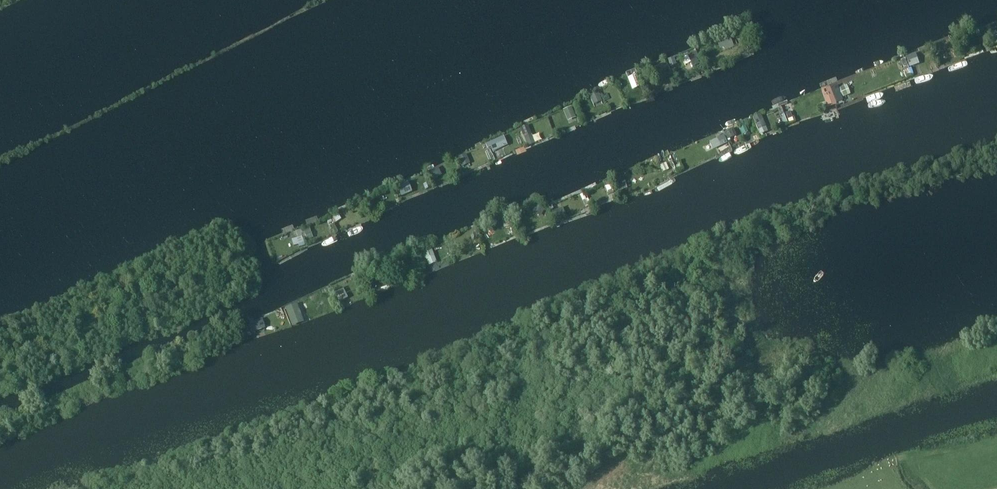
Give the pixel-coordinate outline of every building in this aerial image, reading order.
[(986,33),(988,39),(996,36),(996,35),(995,30),(986,33)] [(730,37),(718,42),(720,49),(724,47),(725,50),(734,47),(730,37)] [(696,52),(688,56),(693,67),(699,64),(696,58),(698,57),(696,52)] [(916,54),(907,57),(910,67),(919,63),(916,54)] [(663,64),(656,67),(658,73),(666,70),(663,64)] [(638,76),(629,80),(633,89),(642,86),(638,76)] [(837,85),(831,88),(836,103),(843,100),(837,85)] [(847,86),(838,89),(841,98),(850,94),(847,86)] [(830,88),(822,91),(825,100),(831,99),(833,106),(836,105),(830,88)] [(598,92),(590,96),(593,102),(601,98),(598,92)] [(571,108),(564,111),(567,119),(575,116),(571,108)] [(761,115),(752,118),(758,130),(766,127),(761,115)] [(528,126),(521,128),(528,146),(535,143),(528,126)] [(733,129),(725,133),(728,139),(736,135),(733,129)] [(723,135),(717,138),(721,146),(727,143),(723,135)] [(503,137),(487,145),(488,149),(492,147),(494,152),(507,145),(503,137)] [(466,155),(458,158),(461,164),(469,160),(466,155)] [(666,164),(661,166),(664,172),(669,169),(666,164)] [(434,169),(428,172),(432,179),(437,177),(434,169)] [(621,177),(615,179),(619,190),(626,188),(621,177)] [(610,181),(604,183),(609,195),(614,192),(610,181)] [(404,184),(398,187),(402,196),(408,193),(404,184)] [(537,206),(533,212),(540,216),(544,210),(537,206)] [(560,209),(552,212),(557,223),(564,220),(560,209)] [(509,216),(502,218),(504,228),(511,226),(509,216)] [(309,227),(301,230),(304,238),(306,237),(307,240),(313,238),(309,227)] [(431,249),(424,252),(429,265),(437,263),(431,249)] [(339,289),(336,291),(337,293),(336,293),(340,301),(348,297),(343,289),(340,291),(339,289)] [(291,306),(286,308),(292,326),(298,324),(291,306)] [(255,322),(250,323),(253,332),(261,329),(258,320),(255,322)]
